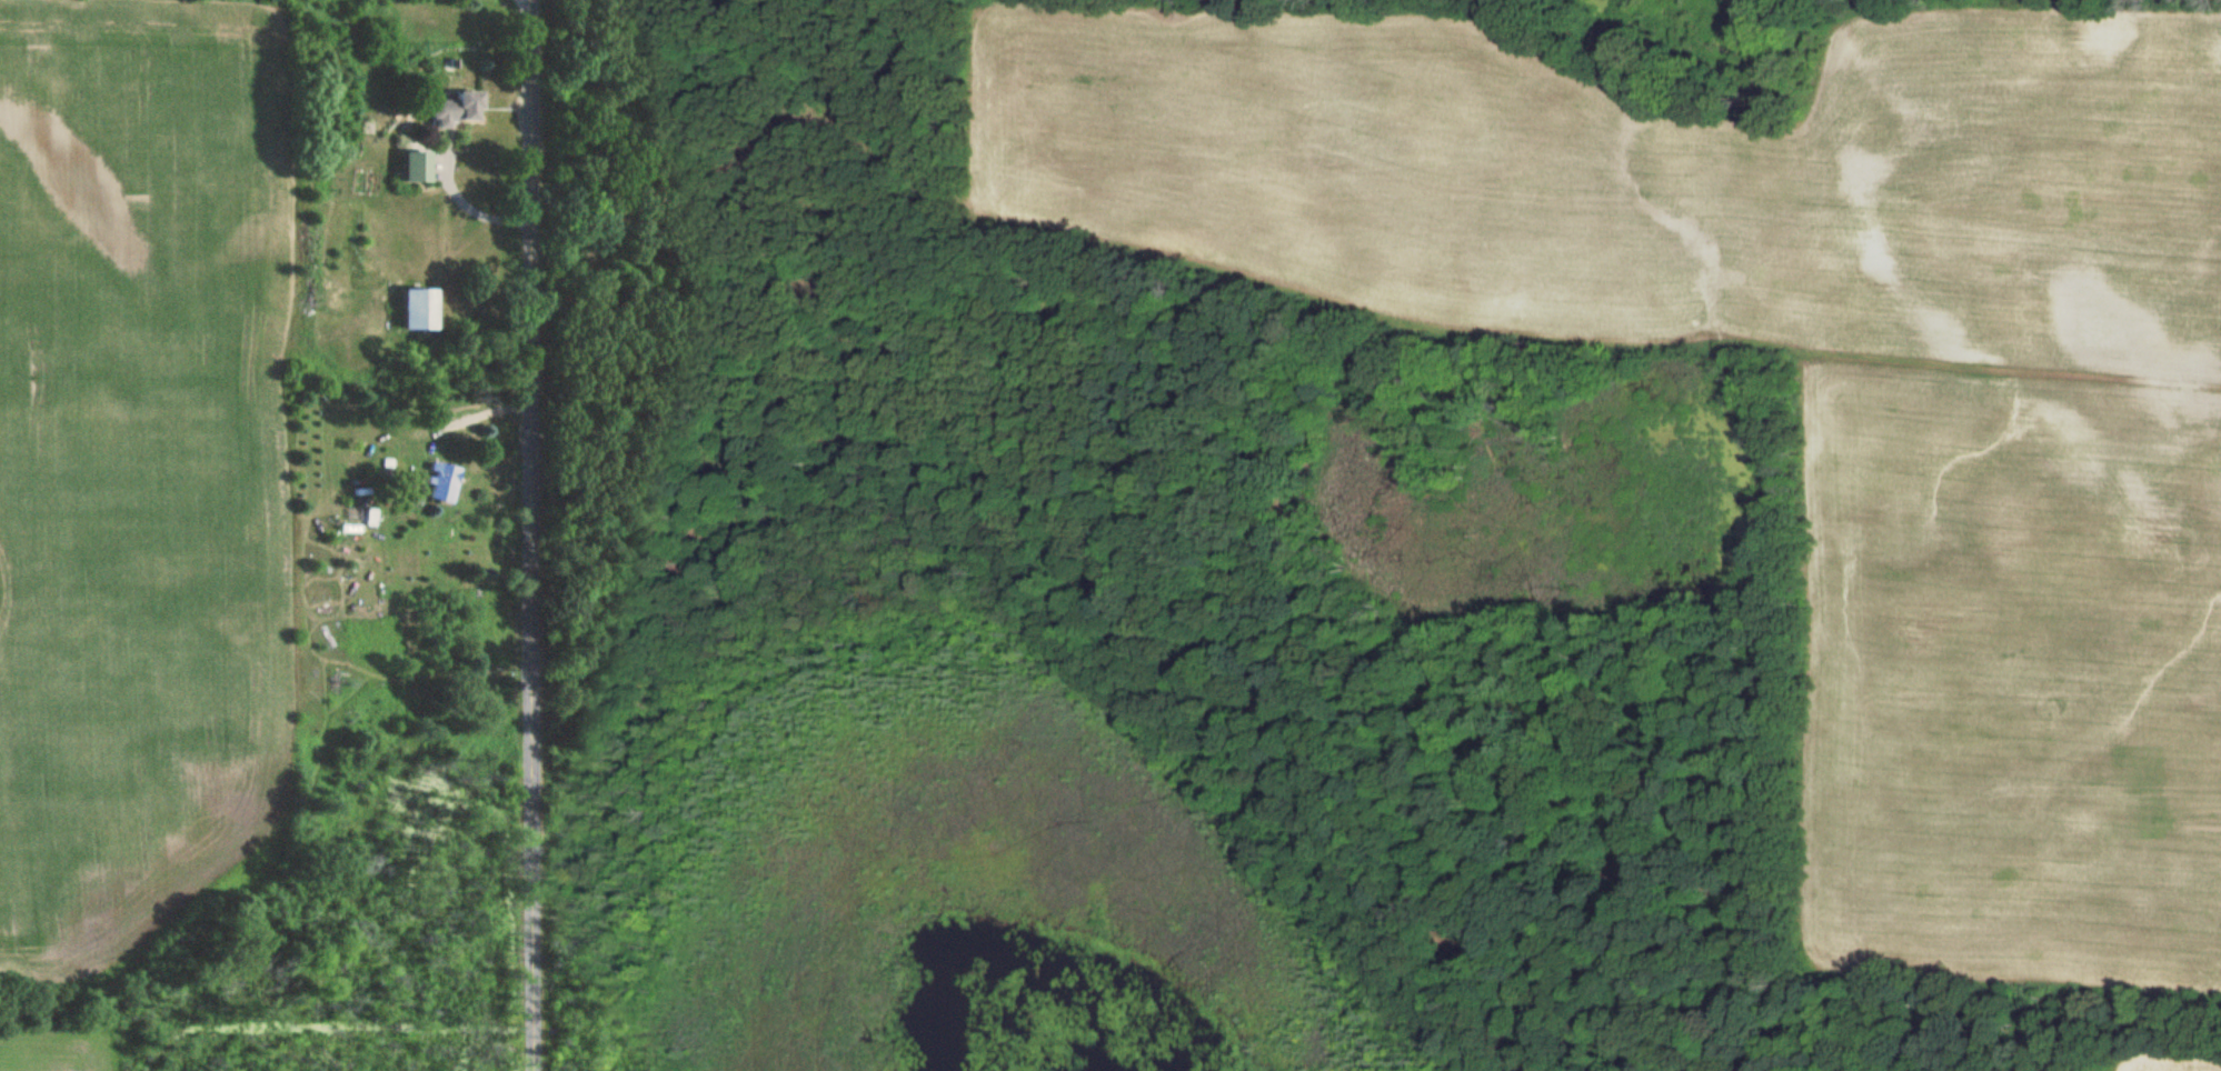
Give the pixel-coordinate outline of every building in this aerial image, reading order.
[(486,92),(461,92),(461,102),(433,102),(433,124),(487,123),(486,92)] [(407,331),(441,331),(441,290),(407,290),(407,331)] [(455,505),(464,469),(439,463),(430,499),(455,505)]
